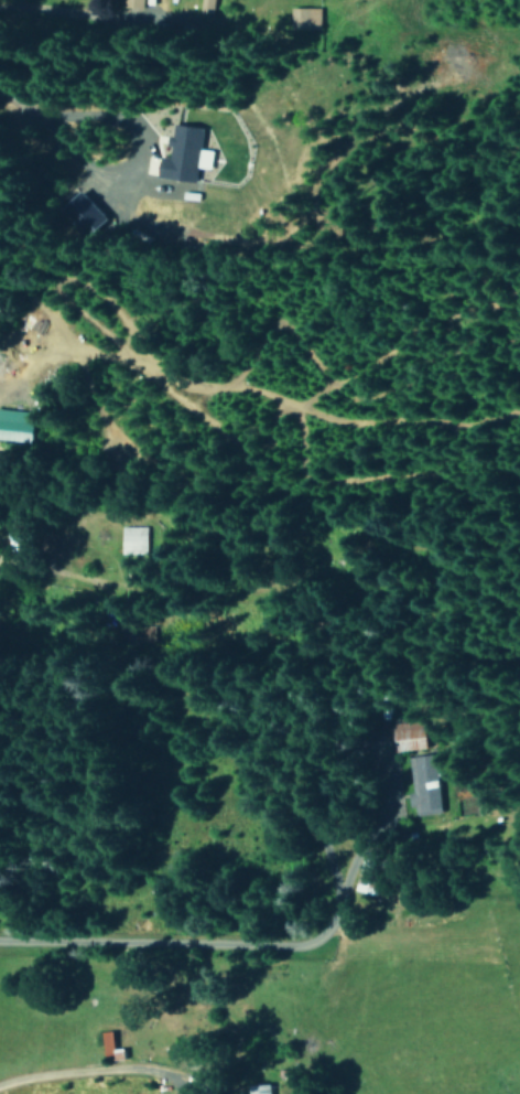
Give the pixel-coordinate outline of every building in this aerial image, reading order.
[(201,14),(214,17),(218,0),(204,0),(201,14)] [(295,29),(322,28),(321,6),(294,7),(295,29)] [(206,126),(175,123),(171,156),(165,156),(162,177),(199,181),(201,166),(213,167),(215,150),(204,148),(206,126)] [(112,217),(84,191),(69,205),(97,232),(112,217)] [(37,411),(0,409),(0,439),(36,440),(37,411)] [(13,540),(36,540),(35,525),(13,525),(13,540)] [(147,526),(122,526),(123,554),(147,553),(147,526)] [(393,740),(422,737),(421,722),(392,725),(393,740)] [(422,747),(421,738),(395,741),(396,750),(422,747)] [(405,757),(414,816),(442,811),(436,775),(442,774),(440,760),(434,761),(432,753),(405,757)] [(358,891),(380,894),(385,854),(363,852),(358,891)] [(103,1032),(107,1058),(128,1055),(127,1048),(118,1049),(115,1030),(103,1032)]
